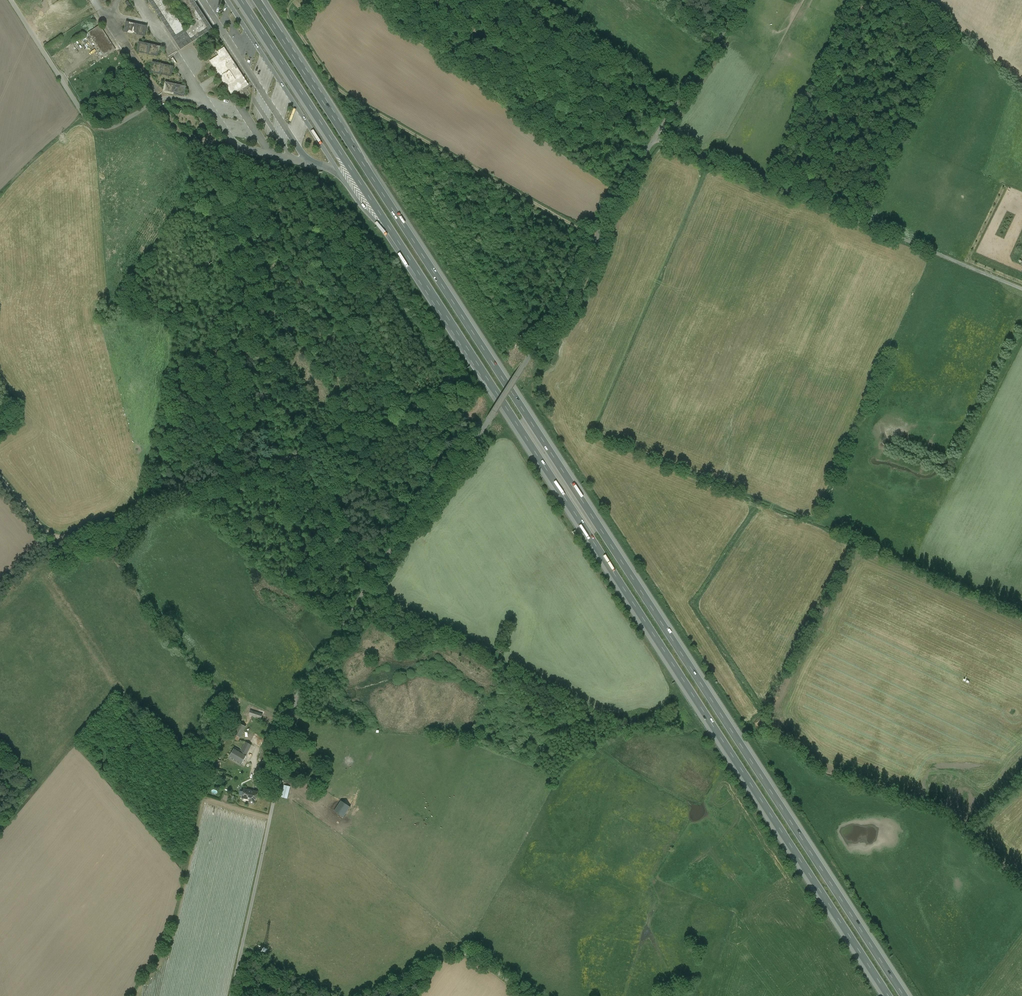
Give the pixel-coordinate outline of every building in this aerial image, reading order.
[(190,0),(151,0),(181,46),(209,29),(190,0)] [(133,9),(128,2),(124,4),(129,12),(133,9)] [(125,33),(147,36),(149,26),(127,22),(125,33)] [(115,51),(99,26),(88,32),(88,33),(89,33),(105,57),(104,57),(105,58),(115,51)] [(140,43),(139,53),(160,57),(162,46),(140,43)] [(248,85),(224,49),(218,53),(220,56),(211,62),(232,95),(248,85)] [(92,66),(98,62),(94,56),(88,60),(92,66)] [(174,76),(175,65),(153,63),(152,73),(174,76)] [(186,97),(188,86),(166,82),(164,93),(186,97)] [(439,270),(436,272),(443,285),(446,284),(439,270)] [(474,325),(471,327),(476,338),(480,336),(474,325)] [(245,727),(237,722),(231,733),(233,734),(232,738),(238,741),(245,727)] [(246,742),(241,751),(235,748),(229,757),(242,765),(244,761),(251,746),(246,742)] [(263,747),(260,755),(266,757),(269,749),(263,747)] [(290,787),(284,785),(281,797),(287,798),(290,787)] [(257,792),(244,789),(242,798),(249,799),(249,803),(255,804),(255,800),(256,801),(257,792)] [(350,807),(341,801),(334,811),(343,817),(350,807)] [(823,896),(820,897),(826,908),(829,907),(823,896)] [(871,979),(874,978),(867,966),(864,968),(871,979)]
